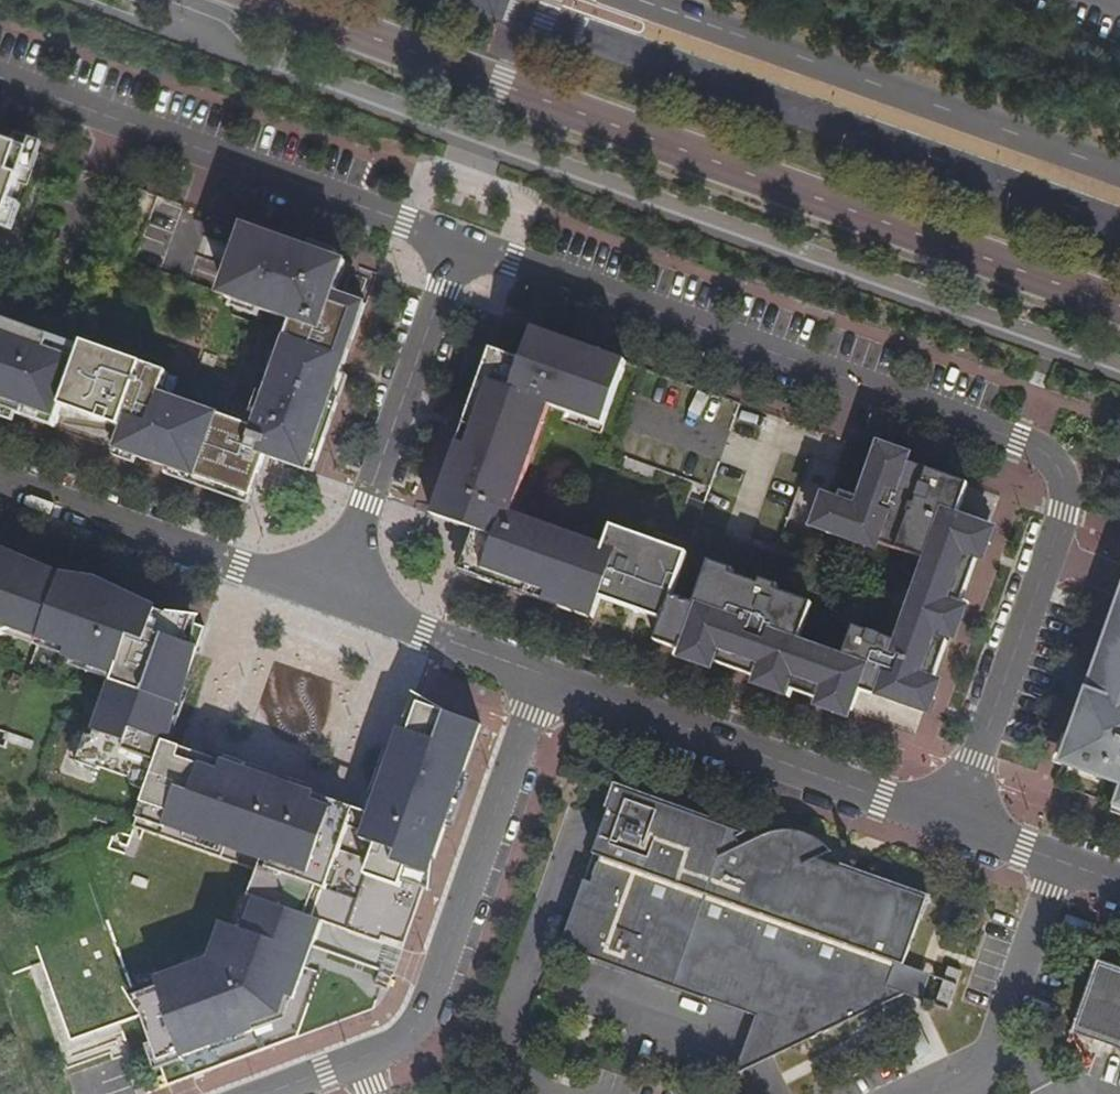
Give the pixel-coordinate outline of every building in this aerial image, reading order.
[(7,217),(29,154),(0,143),(0,215),(7,217)] [(236,271),(226,298),(281,317),(285,305),(294,308),(291,317),(289,322),(253,426),(160,394),(168,373),(84,343),(79,360),(62,407),(124,429),(117,450),(241,494),(252,498),(267,457),(308,471),(314,455),(331,406),(357,331),(367,305),(336,294),(347,262),(293,244),(251,229),(244,249),(238,247),(230,269),(236,271)] [(23,416),(26,409),(57,420),(79,360),(48,349),(53,337),(0,318),(0,408),(23,416)] [(609,414),(627,363),(543,333),(534,329),(522,361),(491,349),(476,393),(485,397),(479,413),(470,409),(432,516),(473,530),(459,572),(528,596),(531,587),(548,593),(544,602),(594,620),(601,599),(664,621),(672,596),(687,554),(612,527),(605,547),(512,514),(550,406),(586,419),(590,408),(609,414)] [(485,397),(476,393),(470,409),(479,413),(485,397)] [(26,409),(23,416),(55,427),(57,420),(26,409)] [(890,456),(876,451),(874,458),(888,463),(890,456)] [(958,516),(969,484),(890,456),(888,463),(874,458),(859,498),(841,491),(837,502),(831,519),(827,532),(826,533),(857,544),(860,536),(925,560),(896,640),(854,625),(843,656),(799,641),(813,604),(778,592),(780,586),(761,580),(760,585),(734,576),(736,571),(710,562),(695,604),(672,596),(656,642),(682,651),(684,644),(721,657),(719,664),(755,677),(758,670),(796,684),(793,691),(836,706),(838,699),(856,705),(861,691),(916,711),(920,700),(927,703),(947,646),(940,644),(954,605),(961,608),(984,541),(977,539),(983,524),(958,516)] [(818,528),(827,532),(831,519),(817,513),(812,526),(818,528)] [(983,524),(977,539),(984,541),(989,527),(983,524)] [(9,633),(62,652),(59,660),(111,677),(89,740),(84,738),(74,767),(97,774),(98,772),(127,782),(130,790),(144,794),(160,744),(201,629),(126,603),(0,560),(0,637),(9,633)] [(816,574),(810,590),(826,596),(832,580),(816,574)] [(531,587),(528,596),(544,602),(548,593),(531,587)] [(954,605),(940,644),(947,646),(961,608),(954,605)] [(1063,763),(1119,783),(1119,620),(1114,618),(1098,663),(1105,666),(1095,695),(1088,692),(1063,763)] [(0,637),(0,639),(59,660),(62,652),(9,633),(0,637)] [(682,651),(719,664),(721,657),(684,644),(682,651)] [(1105,666),(1098,663),(1088,692),(1095,695),(1105,666)] [(755,677),(793,691),(796,684),(758,670),(755,677)] [(838,699),(836,706),(854,712),(856,705),(838,699)] [(920,700),(916,711),(923,713),(927,703),(920,700)] [(303,794),(160,744),(144,794),(132,829),(256,871),(235,932),(219,927),(208,959),(127,990),(103,927),(35,953),(39,963),(70,1047),(141,1020),(167,1088),(182,1083),(296,1040),(318,974),(303,969),(311,945),(319,923),(338,929),(398,951),(477,729),(407,704),(367,816),(303,794)] [(68,764),(74,767),(84,738),(78,736),(68,764)] [(776,1056),(903,993),(885,987),(893,962),(902,965),(927,898),(841,868),(819,860),(833,853),(811,833),(804,830),(789,830),(780,832),(742,847),(736,837),(747,833),(616,787),(608,809),(571,914),(560,946),(577,953),(754,1016),(776,1056)] [(1054,944),(1080,953),(1089,930),(1062,920),(1054,944)] [(885,987),(903,993),(912,996),(921,999),(929,975),(919,971),(902,965),(893,962),(885,987)] [(1093,964),(1070,1035),(1086,1041),(1119,1054),(1119,974),(1093,964)] [(961,971),(947,967),(934,1004),(948,1009),(961,971)] [(743,1072),(776,1056),(754,1016),(738,1066),(735,1076),(743,1072)]
